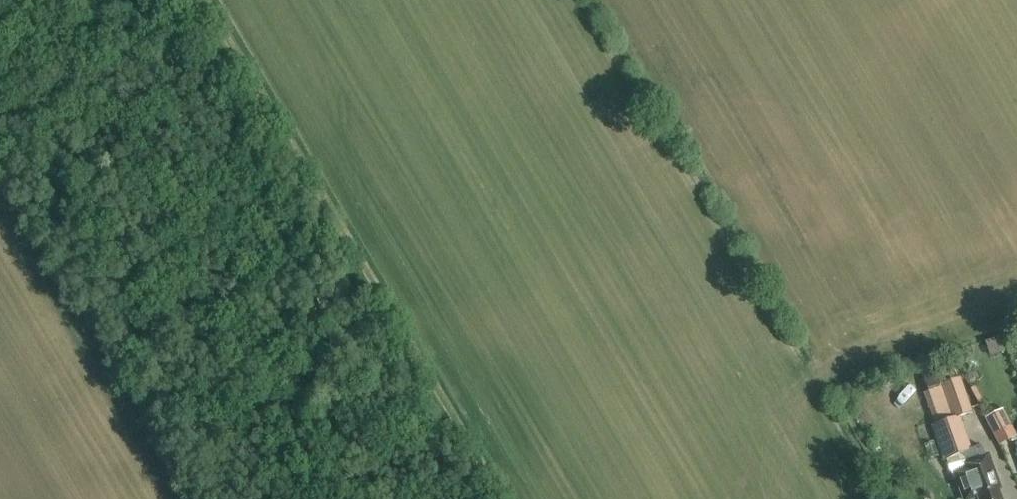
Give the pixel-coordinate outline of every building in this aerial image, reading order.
[(959,418),(971,413),(959,379),(940,385),(952,419),(932,426),(944,460),(962,454),(964,461),(960,463),(962,468),(953,471),(963,498),(965,498),(978,494),(980,498),(999,498),(995,488),(1000,487),(987,452),(985,453),(981,444),(970,449),(959,418)] [(1002,411),(984,420),(998,447),(1016,439),(1002,411)]
